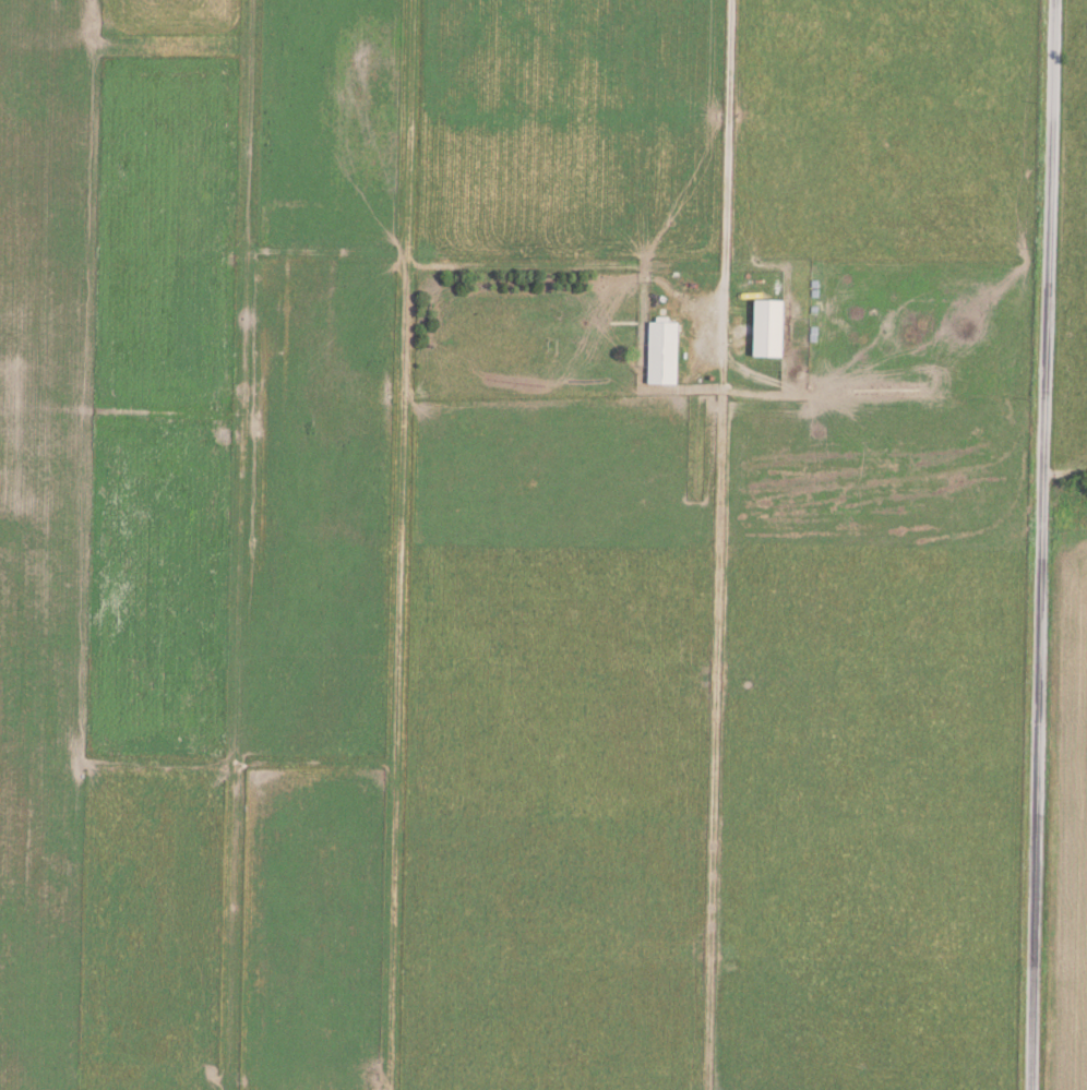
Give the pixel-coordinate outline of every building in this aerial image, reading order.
[(789,300),(757,300),(757,356),(789,356),(789,300)] [(653,384),(682,384),(682,321),(653,321),(653,384)]
